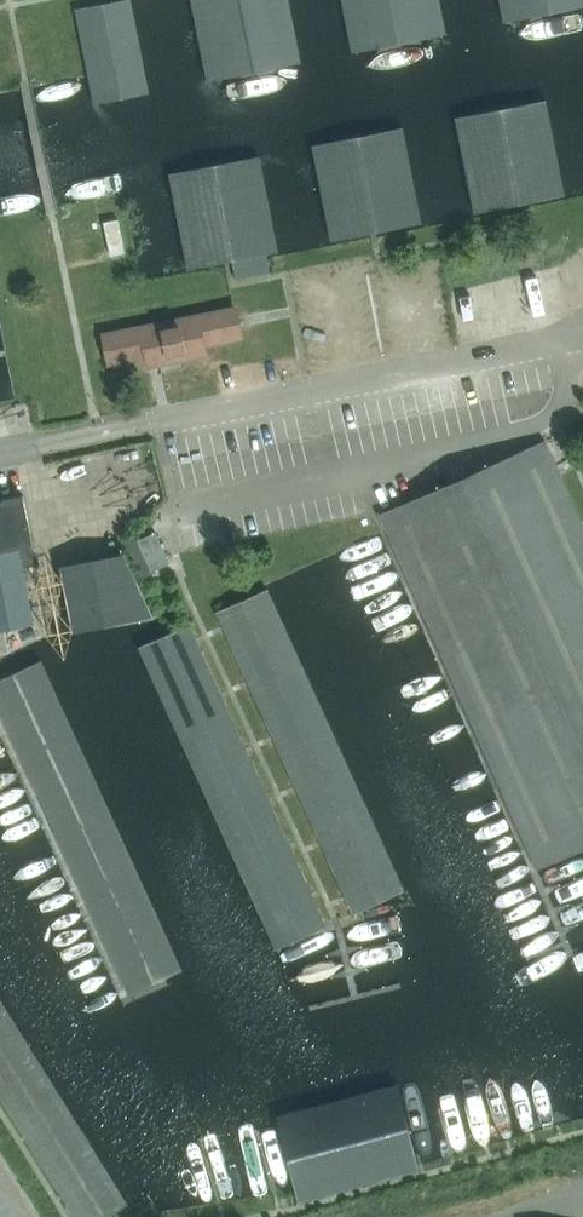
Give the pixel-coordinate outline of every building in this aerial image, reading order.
[(88,76),(93,103),(149,92),(130,0),(118,0),(74,9),(88,76)] [(230,76),(299,62),(287,0),(191,0),(206,80),(230,76)] [(351,51),(444,33),(437,0),(341,0),(351,51)] [(503,22),(582,5),(582,0),(499,0),(503,22)] [(474,212),(503,206),(564,194),(545,99),(455,117),(473,206),(474,212)] [(331,240),(377,231),(421,222),(402,127),(311,145),(324,206),(331,240)] [(258,156),(230,161),(167,174),(173,206),(187,269),(230,260),(232,259),(236,278),(270,271),(266,253),(278,250),(268,206),(258,156)] [(103,221),(110,255),(123,252),(116,219),(103,221)] [(235,309),(202,316),(104,336),(109,362),(147,354),(149,364),(205,353),(203,343),(240,335),(235,309)] [(582,848),(582,528),(544,440),(379,513),(537,869),(582,848)] [(34,622),(23,567),(18,547),(30,544),(32,544),(32,545),(35,545),(24,494),(22,494),(22,496),(0,500),(0,653),(9,652),(4,628),(34,622)] [(128,544),(142,575),(170,563),(169,561),(167,562),(155,534),(156,533),(155,532),(128,544)] [(30,544),(18,547),(23,567),(34,565),(30,544)] [(61,566),(74,631),(152,616),(123,554),(61,566)] [(230,640),(347,899),(353,913),(404,890),(269,589),(217,612),(230,640)] [(230,710),(224,697),(190,624),(138,648),(230,848),(276,949),(327,926),(230,710)] [(0,679),(0,714),(128,995),(182,970),(40,660),(0,679)] [(0,998),(0,1095),(76,1216),(105,1216),(128,1203),(0,998)] [(276,1116),(298,1199),(299,1201),(418,1170),(396,1084),(276,1116)]
